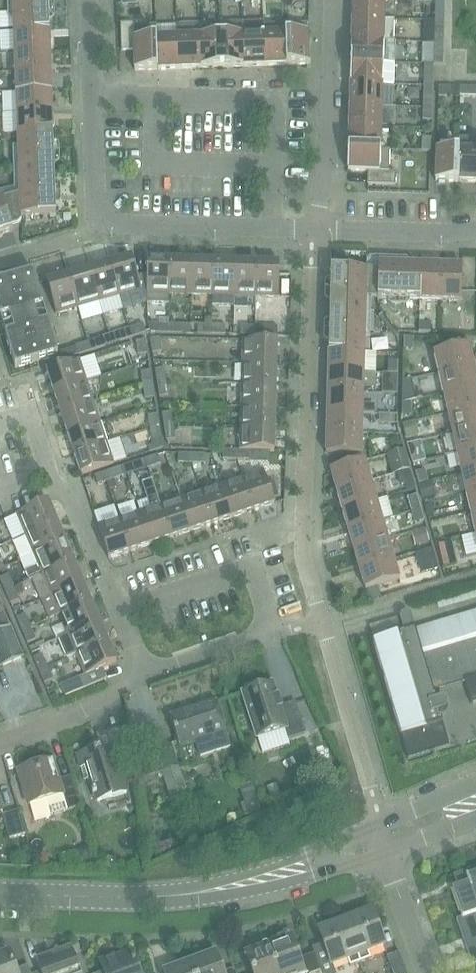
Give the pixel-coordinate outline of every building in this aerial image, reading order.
[(14,32),(49,30),(48,0),(13,0),(14,32)] [(352,19),(384,20),(385,0),(353,0),(352,19)] [(458,53),(460,0),(452,0),(449,53),(458,53)] [(435,8),(435,21),(444,21),(444,8),(435,8)] [(352,19),(352,41),(383,42),(393,42),(394,20),(384,20),(352,19)] [(444,21),(435,21),(435,33),(444,34),(444,21)] [(263,22),(242,23),(244,67),(265,66),(263,25),(263,22)] [(156,38),(156,25),(133,26),(133,23),(120,23),(121,51),(134,51),(135,71),(157,70),(156,38)] [(221,23),(198,24),(200,68),(222,68),(221,23)] [(242,23),(221,23),(222,68),(244,67),(242,23)] [(308,23),(285,24),(287,65),(309,64),(308,23)] [(176,25),(177,37),(179,69),(200,68),(198,24),(176,25)] [(285,24),(263,25),(265,66),(287,65),(285,24)] [(14,32),(14,52),(50,51),(49,30),(14,32)] [(177,37),(156,38),(157,70),(179,69),(177,37)] [(352,41),(351,62),(383,63),(383,42),(352,41)] [(434,43),(434,65),(443,65),(443,44),(434,43)] [(14,52),(15,72),(51,71),(50,51),(14,52)] [(350,84),(382,85),(394,85),(395,64),(383,63),(351,62),(350,84)] [(424,77),(433,78),(433,65),(424,65),(424,77)] [(15,72),(16,94),(52,92),(51,71),(15,72)] [(350,84),(350,106),(381,107),(382,85),(350,84)] [(439,87),(438,96),(451,97),(451,88),(439,87)] [(460,88),(460,97),(475,97),(475,88),(460,88)] [(13,102),(13,92),(0,92),(0,102),(13,102)] [(16,94),(17,113),(52,112),(52,92),(16,94)] [(423,95),(423,108),(432,108),(433,95),(423,95)] [(350,106),(349,128),(381,129),(381,107),(350,106)] [(432,108),(423,108),(422,120),(432,121),(432,108)] [(17,113),(18,134),(53,133),(52,112),(17,113)] [(349,128),(348,149),(380,150),(381,129),(349,128)] [(53,133),(18,134),(20,216),(56,215),(53,133)] [(422,151),(431,151),(431,138),(422,138),(422,151)] [(475,182),(475,138),(459,138),(459,150),(457,182),(475,182)] [(436,181),(457,182),(459,150),(455,150),(455,144),(453,141),(442,141),(440,143),(440,149),(437,149),(436,181)] [(380,150),(348,149),(348,171),(368,172),(367,185),(395,185),(396,172),(389,172),(390,150),(380,150)] [(0,198),(0,235),(13,231),(3,197),(0,198)] [(132,257),(110,263),(119,296),(123,309),(147,302),(147,275),(138,278),(132,257)] [(148,260),(147,275),(147,302),(147,304),(168,304),(169,294),(170,260),(148,260)] [(169,294),(191,295),(192,261),(170,260),(169,294)] [(191,295),(212,296),(213,261),(192,261),(191,295)] [(212,296),(235,296),(236,262),(213,261),(212,296)] [(235,296),(256,297),(257,263),(236,262),(235,296)] [(110,263),(89,269),(98,302),(103,316),(124,310),(123,309),(119,296),(110,263)] [(257,263),(256,297),(278,298),(279,263),(257,263)] [(378,299),(399,300),(400,264),(379,264),(378,299)] [(399,300),(419,300),(420,265),(400,264),(399,300)] [(419,300),(440,301),(441,265),(420,265),(419,300)] [(441,265),(440,301),(461,301),(462,266),(441,265)] [(89,269),(68,275),(78,308),(82,322),(103,316),(98,302),(89,269)] [(331,269),(330,290),(366,291),(367,270),(331,269)] [(15,368),(58,356),(34,273),(0,283),(0,317),(0,319),(10,316),(14,332),(5,335),(15,368)] [(68,275),(47,281),(56,315),(78,308),(68,275)] [(330,290),(330,310),(365,311),(366,291),(330,290)] [(330,310),(329,331),(365,332),(365,311),(330,310)] [(142,324),(129,328),(132,338),(146,333),(142,324)] [(155,324),(155,333),(168,334),(168,325),(155,324)] [(182,325),(168,325),(168,334),(182,334),(182,325)] [(199,325),(198,334),(212,335),(212,325),(199,325)] [(226,326),(212,325),(212,335),(226,335),(226,326)] [(241,335),(255,336),(255,326),(241,326),(241,335)] [(263,336),(277,337),(277,327),(263,327),(263,336)] [(132,338),(129,328),(116,332),(119,342),(132,338)] [(329,331),(329,351),(364,352),(365,332),(329,331)] [(102,337),(89,342),(92,351),(105,347),(102,337)] [(151,339),(153,353),(163,351),(161,337),(151,339)] [(404,338),(405,350),(414,350),(414,338),(404,338)] [(136,341),(138,355),(148,353),(146,340),(136,341)] [(243,340),(242,362),(277,363),(277,341),(243,340)] [(92,351),(89,342),(75,346),(78,355),(92,351)] [(434,353),(439,373),(473,365),(469,345),(434,353)] [(329,351),(328,371),(363,373),(364,352),(329,351)] [(47,371),(54,393),(87,382),(79,360),(47,371)] [(242,362),(242,385),(276,385),(277,363),(242,362)] [(443,394),(475,386),(475,377),(473,365),(439,373),(443,394)] [(155,369),(157,383),(167,382),(165,368),(155,369)] [(141,371),(143,385),(152,384),(150,370),(141,371)] [(328,371),(328,392),(363,393),(363,373),(328,371)] [(54,393),(61,413),(93,402),(87,382),(54,393)] [(169,395),(167,382),(157,383),(159,397),(169,395)] [(154,398),(152,384),(143,385),(145,399),(154,398)] [(242,385),(241,405),(275,406),(276,385),(242,385)] [(448,413),(475,407),(475,386),(443,394),(448,413)] [(328,392),(327,412),(362,413),(363,393),(328,392)] [(61,413),(67,433),(100,423),(93,402),(61,413)] [(412,404),(402,404),(402,416),(412,416),(412,404)] [(241,405),(241,428),(275,429),(275,406),(241,405)] [(452,433),(475,428),(475,407),(448,413),(452,433)] [(435,412),(438,425),(450,423),(446,409),(435,412)] [(162,413),(164,427),(174,426),(172,412),(162,413)] [(327,412),(326,432),(362,433),(362,413),(327,412)] [(148,415),(150,429),(159,428),(157,414),(148,415)] [(67,433),(74,454),(107,444),(100,423),(67,433)] [(176,439),(174,426),(164,427),(166,441),(176,439)] [(162,448),(159,428),(150,429),(152,444),(148,444),(149,450),(162,448)] [(240,451),(250,451),(274,452),(275,429),(241,428),(240,451)] [(457,453),(475,449),(475,428),(452,433),(457,453)] [(362,433),(326,432),(326,454),(361,455),(362,433)] [(107,444),(74,454),(81,475),(114,464),(107,444)] [(462,474),(475,470),(475,449),(457,453),(462,474)] [(222,460),(236,460),(236,450),(223,450),(222,460)] [(250,451),(240,451),(236,450),(236,460),(250,460),(250,451)] [(392,475),(397,473),(410,470),(405,450),(386,455),(392,475)] [(178,453),(178,463),(192,463),(192,453),(178,453)] [(206,454),(192,453),(192,463),(205,464),(206,454)] [(158,455),(145,459),(148,469),(161,464),(158,455)] [(148,469),(145,459),(132,464),(135,473),(148,469)] [(330,471),(336,491),(371,481),(365,461),(330,471)] [(121,467),(108,471),(111,481),(124,476),(121,467)] [(406,492),(416,489),(410,470),(397,473),(400,487),(404,486),(406,492)] [(424,470),(415,472),(418,483),(427,481),(424,470)] [(466,493),(475,491),(475,470),(462,474),(466,493)] [(111,481),(108,471),(95,476),(98,485),(111,481)] [(264,471),(243,478),(253,511),(275,504),(264,471)] [(166,475),(152,477),(154,489),(168,487),(166,475)] [(243,478),(222,485),(232,518),(253,511),(243,478)] [(336,491),(342,510),(376,500),(371,481),(336,491)] [(222,485),(201,492),(212,525),(232,518),(222,485)] [(471,513),(475,512),(475,491),(466,493),(471,513)] [(201,492),(181,499),(191,531),(212,525),(201,492)] [(181,499),(160,506),(171,538),(191,531),(181,499)] [(342,510),(348,530),(382,520),(376,500),(342,510)] [(17,515),(25,535),(57,521),(48,501),(17,515)] [(160,506),(140,512),(151,545),(171,538),(160,506)] [(140,512),(119,519),(130,552),(151,545),(140,512)] [(130,552),(119,519),(98,526),(108,559),(130,552)] [(348,530),(354,550),(388,540),(382,520),(348,530)] [(25,535),(34,555),(65,541),(57,521),(25,535)] [(354,550),(359,569),(393,559),(388,540),(354,550)] [(30,580),(42,575),(74,562),(65,541),(34,555),(38,565),(25,570),(30,580)] [(416,553),(422,574),(438,569),(432,549),(416,553)] [(393,559),(359,569),(365,590),(399,580),(393,559)] [(42,575),(51,595),(82,582),(74,562),(42,575)] [(0,578),(0,580),(5,591),(14,588),(8,575),(0,578)] [(49,619),(59,615),(91,602),(82,582),(51,595),(41,599),(49,619)] [(19,600),(14,588),(5,591),(10,604),(19,600)] [(59,615),(68,634),(99,621),(91,602),(59,615)] [(373,641),(408,759),(450,747),(439,713),(444,712),(445,711),(446,710),(447,710),(447,709),(448,707),(448,706),(448,705),(448,704),(447,703),(447,702),(446,701),(445,700),(444,700),(442,700),(441,700),(440,700),(436,701),(433,692),(465,682),(471,704),(473,703),(473,701),(475,700),(475,611),(415,629),(411,617),(411,616),(410,615),(409,614),(408,614),(407,614),(406,613),(405,613),(404,614),(403,614),(402,615),(401,616),(400,617),(400,618),(400,619),(400,620),(404,632),(373,641)] [(25,615),(16,618),(22,631),(31,627),(25,615)] [(67,659),(76,655),(108,641),(99,621),(68,634),(59,638),(67,659)] [(5,666),(24,658),(10,627),(0,631),(0,654),(5,666)] [(36,640),(31,627),(22,631),(27,644),(36,640)] [(108,641),(76,655),(85,675),(79,678),(84,689),(107,680),(102,668),(117,662),(108,641)] [(42,654),(33,658),(39,671),(48,667),(42,654)] [(53,680),(48,667),(39,671),(44,683),(53,680)] [(247,692),(243,693),(258,738),(286,729),(289,739),(305,733),(295,703),(281,707),(278,697),(276,698),(272,684),(259,688),(258,684),(246,688),(247,692)] [(231,748),(223,720),(217,701),(169,716),(179,746),(196,741),(200,758),(231,748)] [(102,753),(101,749),(77,755),(85,781),(91,779),(98,801),(126,793),(119,766),(130,763),(125,729),(108,734),(113,750),(102,753)] [(63,795),(67,811),(80,807),(71,776),(59,780),(53,760),(18,770),(28,805),(63,795)] [(185,791),(178,769),(163,773),(169,795),(185,791)] [(3,815),(9,839),(26,834),(19,811),(3,815)] [(454,875),(458,887),(452,889),(462,917),(456,919),(467,950),(472,965),(475,964),(475,868),(454,875)] [(345,922),(361,963),(371,959),(368,951),(384,946),(371,912),(345,922)] [(345,922),(319,931),(324,944),(313,948),(315,954),(322,972),(336,972),(333,965),(349,959),(351,967),(361,963),(345,922)] [(268,945),(279,972),(322,972),(315,954),(299,959),(289,931),(277,936),(279,941),(268,945)] [(253,972),(279,972),(268,945),(246,953),(253,972)] [(28,967),(16,972),(9,953),(0,956),(0,972),(31,972),(28,967)] [(132,953),(115,959),(114,959),(114,961),(107,963),(107,962),(106,962),(106,963),(102,964),(104,972),(100,972),(140,972),(132,953)] [(399,953),(387,957),(393,972),(407,972),(399,953)] [(190,963),(194,972),(236,972),(234,968),(223,972),(216,954),(190,963)] [(76,959),(40,972),(81,972),(76,959)] [(190,963),(164,972),(194,972),(190,963)]
